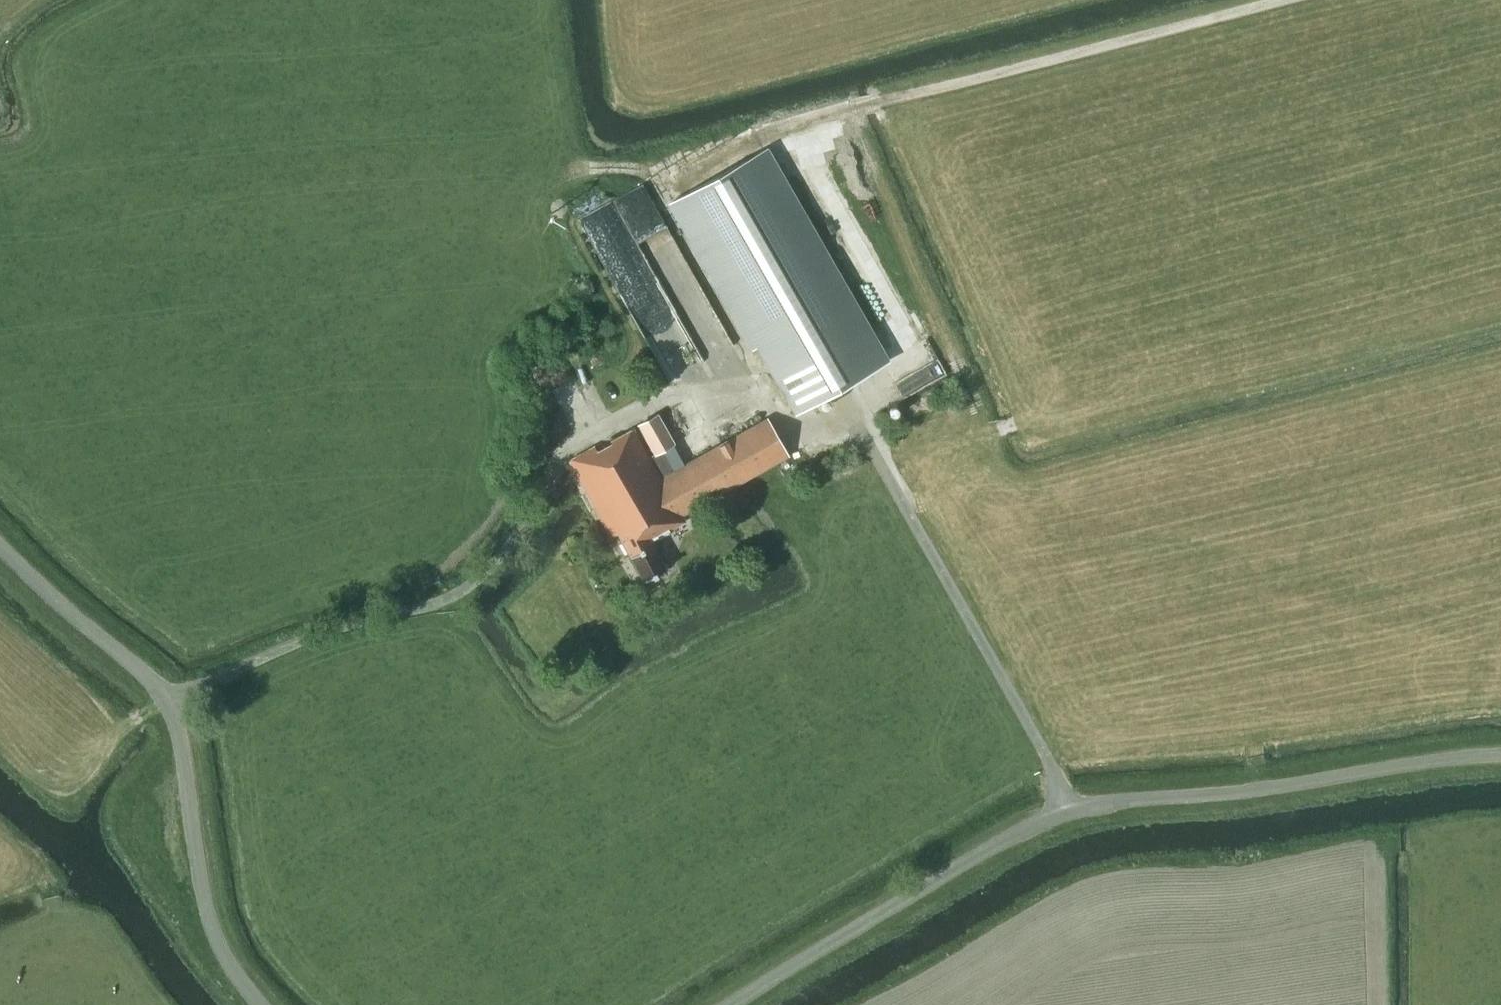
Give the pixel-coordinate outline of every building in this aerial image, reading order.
[(673,200),(794,412),(884,362),(763,150),(673,200)] [(682,514),(796,451),(774,413),(674,469),(663,448),(654,453),(654,452),(649,455),(633,427),(617,436),(615,433),(569,460),(612,536),(618,533),(644,580),(666,568),(650,540),(685,520),(682,514)] [(658,413),(638,424),(654,452),(654,453),(663,448),(673,443),(674,442),(658,413)]
